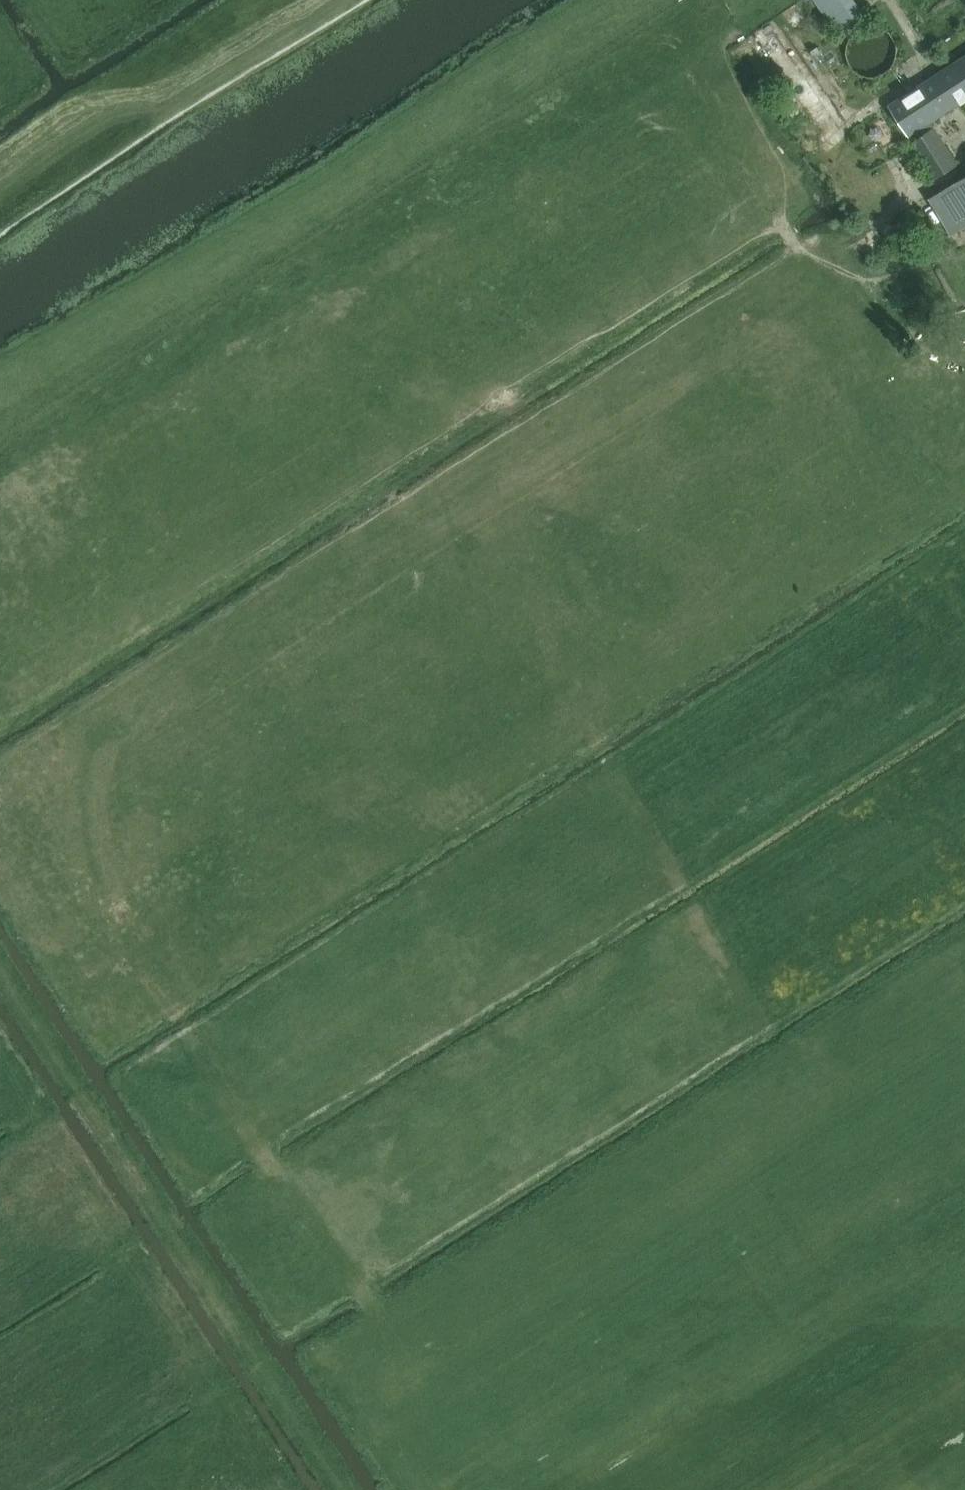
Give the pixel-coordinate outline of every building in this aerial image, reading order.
[(854,0),(812,0),(837,35),(865,15),(854,0)] [(896,49),(897,45),(895,36),(893,31),(890,28),(887,24),(883,22),(876,20),(873,19),(867,19),(862,21),(858,23),(853,26),(850,30),(848,34),(846,39),(845,44),(846,49),(847,53),(849,58),(852,62),(856,66),(860,68),(865,70),(870,70),(876,70),(881,68),(885,66),(889,63),(892,60),(895,55),(896,49)] [(918,131),(931,123),(964,101),(964,57),(890,105),(910,136),(918,131)] [(958,165),(931,123),(918,131),(921,137),(910,143),(934,181),(958,165)] [(929,199),(942,221),(946,227),(960,251),(964,248),(964,177),(929,199)]
